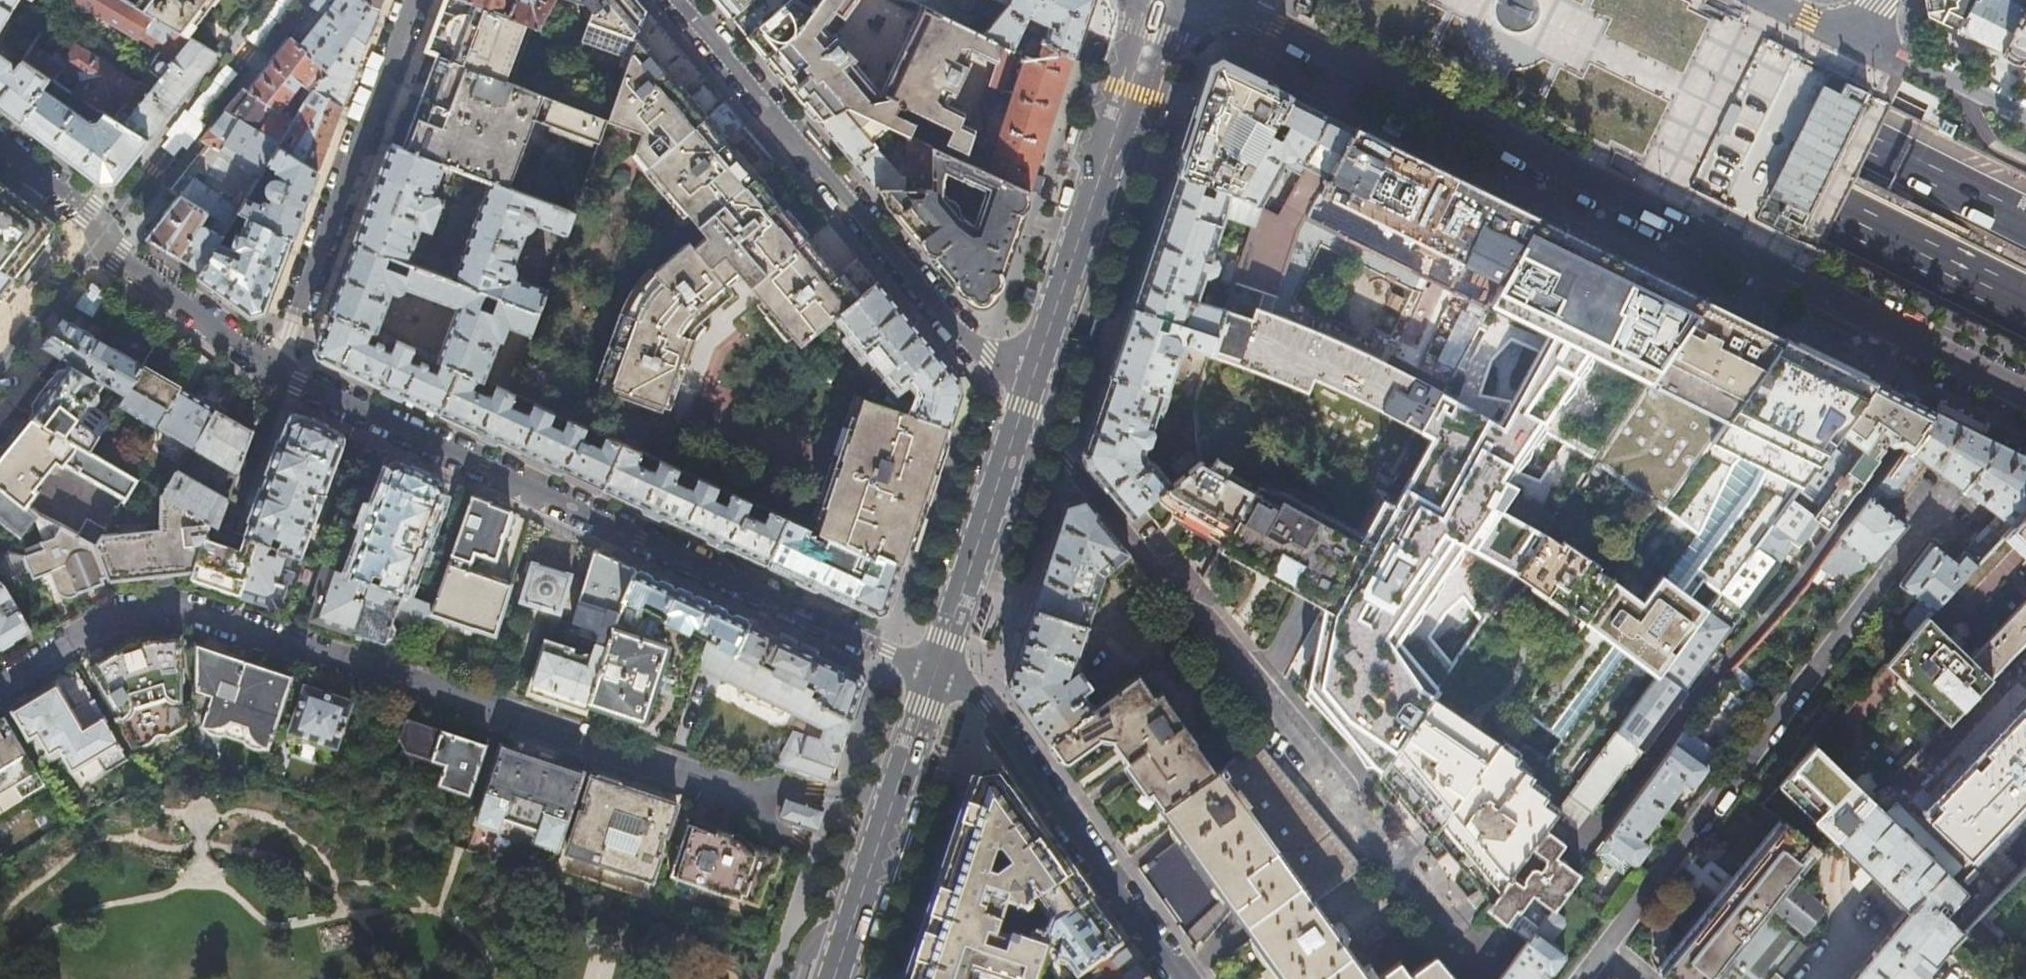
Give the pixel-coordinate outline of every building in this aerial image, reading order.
[(15,9),(0,0),(0,33),(15,9)] [(15,9),(21,0),(0,0),(15,9)] [(175,29),(136,5),(128,0),(74,0),(115,25),(139,40),(141,38),(161,50),(175,29)] [(136,5),(175,29),(186,35),(215,0),(140,0),(136,5)] [(311,7),(324,18),(301,48),(328,73),(317,92),(343,111),(352,87),(361,62),(371,38),(380,14),(369,10),(356,0),(317,0),(311,7)] [(369,10),(380,14),(385,0),(356,0),(369,10)] [(530,28),(511,21),(457,0),(450,0),(429,55),(441,59),(510,85),(530,28)] [(511,21),(519,0),(457,0),(511,21)] [(538,1),(533,4),(521,0),(519,0),(511,21),(530,28),(541,32),(558,0),(538,0),(538,1)] [(636,0),(560,0),(598,17),(584,45),(633,59),(649,15),(636,0)] [(735,22),(763,0),(716,0),(735,22)] [(778,0),(763,0),(735,22),(768,62),(802,33),(780,2),(778,0)] [(802,33),(768,62),(821,124),(847,112),(907,140),(913,126),(892,116),(895,108),(902,111),(904,108),(951,130),(945,145),(966,155),(974,132),(962,127),(966,116),(948,107),(952,98),(956,100),(972,67),(969,65),(974,56),(996,66),(1002,50),(984,41),(965,31),(921,10),(880,93),(854,62),(857,59),(835,34),(833,36),(826,28),(838,13),(847,19),(860,0),(826,0),(802,33)] [(780,2),(802,33),(826,0),(778,0),(780,2)] [(953,8),(936,0),(918,0),(915,7),(921,10),(965,31),(980,0),(957,0),(953,8)] [(1002,50),(1024,62),(1025,62),(1038,67),(1045,49),(1073,62),(1082,36),(1094,0),(1093,0),(1012,0),(1009,7),(1008,8),(984,41),(1002,50)] [(1008,8),(1009,7),(1012,0),(991,0),(1008,8)] [(1385,53),(1394,35),(1397,27),(1403,15),(1408,5),(1410,0),(1279,0),(1385,53)] [(1926,2),(1928,14),(1957,29),(1973,0),(1925,0),(1926,2)] [(2002,51),(2013,27),(2025,6),(2025,0),(1973,0),(1957,29),(2002,51)] [(60,4),(50,19),(56,23),(66,7),(60,4)] [(2013,27),(2002,51),(2025,63),(2025,6),(2013,27)] [(649,15),(633,59),(609,122),(624,139),(620,142),(628,151),(632,149),(655,176),(652,179),(670,199),(673,197),(706,237),(703,239),(706,243),(696,251),(690,245),(674,259),(658,275),(655,278),(651,281),(649,284),(646,287),(644,290),(642,292),(640,296),(638,300),(637,303),(635,306),(633,311),(624,337),(620,336),(618,342),(622,343),(602,393),(625,402),(622,410),(642,417),(645,409),(666,417),(698,332),(699,331),(700,329),(701,327),(702,325),(704,323),(706,322),(708,320),(735,297),(733,294),(743,286),(750,294),(755,291),(772,311),(767,316),(773,323),(778,319),(782,323),(777,328),(782,334),(787,330),(790,334),(786,338),(791,345),(796,340),(798,342),(795,344),(801,351),(840,317),(877,285),(817,214),(774,163),(649,15)] [(196,80),(217,54),(186,35),(175,29),(161,50),(177,59),(171,67),(163,62),(163,61),(162,61),(161,61),(160,62),(159,62),(157,66),(156,66),(156,67),(156,68),(157,69),(157,70),(158,71),(164,75),(140,105),(128,98),(123,106),(115,119),(150,139),(196,80)] [(227,114),(282,149),(297,125),(282,115),(303,88),(310,92),(307,97),(312,100),(317,92),(328,73),(301,48),(293,41),(280,57),(259,85),(250,95),(245,92),(227,114)] [(110,98),(123,106),(128,98),(139,82),(77,43),(65,61),(66,62),(65,65),(35,44),(25,59),(52,78),(57,82),(69,64),(78,70),(81,82),(74,93),(88,103),(102,111),(110,98)] [(1085,66),(1073,62),(1045,49),(1038,67),(1025,62),(1024,62),(987,176),(1028,195),(1040,159),(1050,129),(1062,133),(1072,102),(1085,66)] [(24,123),(47,87),(52,78),(25,59),(18,69),(16,68),(14,61),(0,50),(0,105),(24,123)] [(586,188),(609,122),(562,104),(510,85),(441,59),(433,79),(413,130),(405,152),(446,167),(493,184),(576,215),(582,200),(586,188)] [(1210,74),(1210,76),(1207,75),(1199,99),(1193,97),(1176,148),(1185,151),(1178,172),(1205,181),(1216,185),(1239,193),(1295,94),(1233,63),(1221,69),(1210,74)] [(116,182),(150,139),(115,119),(105,113),(101,119),(93,123),(47,87),(24,123),(103,183),(109,183),(116,182)] [(1357,124),(1320,106),(1323,99),(1313,94),(1301,88),(1298,95),(1295,94),(1239,193),(1259,204),(1260,205),(1283,163),(1290,168),(1301,174),(1279,216),(1299,227),(1305,217),(1357,124)] [(282,149),(281,151),(319,175),(343,111),(317,92),(312,100),(310,104),(306,110),(297,125),(282,149)] [(306,110),(310,104),(305,101),(301,107),(306,110)] [(847,112),(821,124),(836,142),(877,191),(932,191),(930,150),(907,140),(847,112)] [(173,195),(181,200),(182,199),(231,230),(240,216),(248,203),(251,199),(263,180),(271,167),(281,151),(282,149),(227,114),(225,117),(217,127),(205,143),(210,147),(196,164),(173,195)] [(1406,148),(1357,124),(1305,217),(1384,256),(1487,309),(1490,304),(1540,214),(1468,179),(1436,163),(1406,148)] [(377,192),(357,246),(409,265),(423,230),(434,234),(445,204),(434,199),(446,167),(405,152),(394,148),(377,192)] [(1018,225),(1024,206),(1028,195),(987,176),(963,165),(930,150),(932,191),(877,191),(976,309),(990,307),(1018,225)] [(240,216),(249,220),(294,242),(319,175),(281,151),(271,167),(282,173),(280,177),(286,180),(283,185),(281,185),(275,186),(272,189),(270,194),(270,198),(272,202),(274,203),(272,209),(267,207),(266,210),(265,209),(264,211),(248,203),(240,216)] [(1239,193),(1216,185),(1213,193),(1202,189),(1205,181),(1178,172),(1156,238),(1133,306),(1159,315),(1163,305),(1172,308),(1169,318),(1217,335),(1225,309),(1198,300),(1227,214),(1253,223),(1259,204),(1239,193)] [(14,279),(26,264),(35,252),(49,235),(57,225),(1,182),(0,182),(0,270),(6,273),(14,279)] [(568,237),(572,226),(576,215),(493,184),(456,283),(487,295),(499,299),(540,315),(548,293),(527,285),(528,281),(522,279),(521,283),(515,280),(517,274),(516,270),(514,266),(518,254),(522,255),(524,249),(520,248),(525,235),(529,234),(532,232),(536,225),(542,227),(540,231),(546,233),(547,230),(568,237)] [(600,193),(586,188),(582,200),(596,205),(600,193)] [(220,246),(231,230),(182,199),(181,200),(164,223),(157,217),(152,225),(148,231),(148,240),(150,241),(149,242),(200,277),(220,246)] [(1260,205),(1259,204),(1253,223),(1239,266),(1233,286),(1225,309),(1217,335),(1211,355),(1246,366),(1274,376),(1307,390),(1311,377),(1316,379),(1346,392),(1367,401),(1388,412),(1420,430),(1446,383),(1392,353),(1388,361),(1338,338),(1313,327),(1294,320),(1257,308),(1262,293),(1276,297),(1299,227),(1279,216),(1260,205)] [(1706,297),(1540,214),(1490,304),(1507,313),(1505,316),(1535,333),(1537,329),(1590,356),(1556,413),(1548,406),(1543,403),(1538,401),(1529,399),(1520,400),(1514,402),(1509,405),(1504,409),(1501,414),(1495,424),(1494,436),(1495,442),(1497,448),(1502,455),(1511,463),(1516,466),(1522,468),(1528,468),(1540,466),(1551,461),(1555,456),(1561,446),(1563,440),(1564,434),(1563,428),(1576,406),(1612,430),(1619,420),(1583,395),(1603,362),(1646,384),(1706,297)] [(226,251),(220,246),(200,277),(199,279),(253,320),(266,315),(288,256),(294,242),(249,220),(243,233),(239,231),(226,251)] [(509,328),(531,338),(540,315),(499,299),(496,308),(484,303),(487,295),(456,283),(409,265),(357,246),(331,315),(378,336),(394,296),(397,297),(401,296),(405,294),(407,291),(457,310),(437,362),(444,365),(460,373),(478,381),(484,384),(501,342),(504,343),(509,328)] [(1233,286),(1239,266),(1227,262),(1221,281),(1233,286)] [(14,279),(6,273),(0,270),(0,296),(14,279)] [(883,407),(949,429),(961,433),(966,418),(973,398),(960,395),(958,386),(957,379),(877,285),(840,317),(897,389),(883,407)] [(93,288),(75,311),(93,323),(109,297),(93,288)] [(1646,384),(1595,459),(1663,507),(1712,438),(1785,336),(1706,297),(1646,384)] [(1159,315),(1133,306),(1122,339),(1111,373),(1169,393),(1181,356),(1186,358),(1189,348),(1211,355),(1217,335),(1169,318),(1167,318),(1164,327),(1157,324),(1160,315),(1159,315)] [(415,353),(378,336),(331,315),(318,349),(323,363),(442,417),(460,373),(444,365),(439,376),(411,363),(415,353)] [(126,398),(143,370),(108,349),(76,331),(65,324),(55,337),(46,349),(74,366),(106,386),(112,390),(126,398)] [(1826,357),(1785,336),(1712,438),(1754,458),(1803,481),(1877,382),(1826,357)] [(91,455),(111,422),(98,415),(102,409),(102,404),(97,401),(106,386),(74,366),(54,391),(31,420),(91,455)] [(159,428),(181,392),(162,381),(143,370),(126,398),(121,405),(159,428)] [(478,381),(460,373),(442,417),(604,492),(624,447),(588,431),(583,441),(565,432),(569,422),(511,396),(497,389),(493,399),(474,390),(478,381)] [(1169,393),(1111,373),(1098,413),(1085,452),(1094,470),(1132,517),(1157,497),(1163,504),(1171,510),(1182,476),(1173,483),(1156,461),(1152,462),(1149,457),(1148,454),(1147,450),(1148,444),(1151,443),(1155,432),(1152,428),(1157,416),(1163,418),(1170,394),(1169,393)] [(1803,481),(1710,607),(1661,673),(1579,784),(1569,797),(1591,813),(1627,765),(1629,767),(1642,751),(1643,752),(1687,693),(1682,689),(1794,542),(1798,546),(1817,520),(1828,528),(1856,489),(1857,490),(1870,473),(1869,472),(1890,445),(1898,443),(1905,449),(1934,410),(1906,396),(1877,382),(1803,481)] [(102,404),(112,390),(106,386),(97,401),(102,404)] [(198,402),(181,392),(159,428),(163,431),(161,434),(160,443),(185,457),(196,451),(217,414),(214,412),(198,402)] [(949,429),(883,407),(854,396),(851,404),(856,405),(814,525),(800,518),(797,526),(860,554),(870,559),(877,562),(880,556),(905,566),(919,524),(940,458),(944,446),(949,429)] [(1934,410),(1905,449),(1840,537),(1850,545),(1872,562),(1905,523),(1875,501),(1881,493),(1887,497),(1893,496),(1921,458),(1966,490),(1992,510),(1951,558),(1930,542),(1899,583),(1932,609),(1945,596),(1953,588),(1999,539),(2025,511),(2025,448),(2022,454),(2005,447),(1983,435),(1987,428),(1963,416),(1937,404),(1934,410)] [(98,415),(111,422),(114,416),(102,409),(98,415)] [(232,422),(217,414),(196,451),(239,476),(254,435),(232,422)] [(343,451),(337,436),(301,419),(289,426),(245,540),(247,540),(258,545),(297,559),(301,561),(343,451)] [(91,455),(31,420),(11,446),(0,459),(0,489),(28,512),(40,496),(35,493),(58,465),(64,469),(65,467),(126,503),(139,483),(130,478),(91,455)] [(1253,491),(1225,542),(1245,553),(1307,588),(1327,599),(1303,643),(1319,662),(1357,709),(1371,725),(1394,753),(1434,695),(1438,690),(1396,640),(1392,636),(1447,533),(1453,536),(1518,572),(1546,532),(1500,508),(1510,489),(1515,492),(1521,481),(1493,465),(1473,454),(1475,450),(1467,445),(1464,450),(1435,434),(1398,501),(1388,495),(1385,501),(1382,499),(1359,541),(1282,498),(1278,504),(1253,491)] [(628,442),(625,448),(637,453),(640,447),(628,442)] [(640,509),(729,549),(768,567),(787,521),(770,514),(765,525),(746,516),(749,510),(763,517),(766,512),(738,499),(719,491),(697,481),(692,492),(674,483),(678,472),(660,464),(656,475),(637,466),(641,455),(637,453),(625,448),(624,447),(604,492),(640,509)] [(1182,476),(1171,510),(1173,511),(1173,513),(1199,528),(1225,542),(1253,491),(1225,475),(1231,465),(1218,458),(1212,468),(1200,461),(1182,476)] [(441,491),(438,482),(402,466),(395,469),(388,472),(348,578),(372,587),(401,598),(403,599),(406,600),(443,498),(441,491)] [(219,530),(229,504),(178,473),(178,474),(163,497),(166,498),(173,503),(212,525),(219,530)] [(163,497),(139,483),(126,503),(116,519),(127,525),(132,519),(147,528),(166,498),(163,497)] [(722,485),(719,491),(738,499),(740,493),(722,485)] [(23,540),(38,520),(28,512),(0,489),(0,522),(23,540)] [(1084,498),(1068,503),(1053,547),(1023,639),(1010,678),(1008,686),(1032,719),(1048,742),(1094,710),(1071,676),(1105,574),(1130,553),(1084,498)] [(513,516),(475,499),(454,560),(473,566),(476,555),(498,562),(513,516)] [(207,542),(212,525),(173,503),(176,531),(104,539),(96,550),(111,585),(158,580),(195,577),(207,542)] [(1999,539),(2024,560),(2020,564),(2025,568),(2025,511),(1999,539)] [(891,611),(905,566),(880,556),(877,562),(870,559),(863,573),(854,569),(860,554),(797,526),(787,521),(768,567),(791,578),(876,617),(891,611)] [(96,550),(104,539),(107,533),(88,523),(78,541),(96,550)] [(1562,543),(1546,532),(1518,572),(1584,619),(1613,578),(1599,569),(1601,566),(1564,540),(1562,543)] [(111,585),(96,550),(78,541),(62,533),(57,541),(45,546),(47,553),(28,560),(36,581),(51,575),(58,591),(60,594),(61,596),(63,598),(66,599),(68,600),(71,601),(73,601),(89,595),(111,587),(111,585)] [(1850,545),(1840,537),(1819,566),(1833,576),(1847,556),(1844,554),(1850,545)] [(258,545),(247,540),(242,554),(207,542),(195,577),(193,583),(218,592),(241,599),(258,545)] [(280,608),(297,559),(258,545),(241,599),(255,604),(276,611),(280,608)] [(636,573),(597,555),(575,624),(596,631),(600,640),(598,646),(608,650),(624,603),(624,602),(636,573)] [(473,566),(454,560),(436,611),(434,617),(462,627),(496,639),(503,617),(511,590),(470,575),(473,566)] [(551,573),(533,567),(521,606),(538,611),(560,619),(572,580),(551,573)] [(1157,585),(1143,569),(1132,578),(1146,594),(1157,585)] [(348,578),(331,572),(317,613),(315,613),(313,619),(318,627),(323,628),(325,627),(330,629),(338,632),(339,633),(341,635),(343,636),(345,637),(347,637),(349,637),(351,637),(353,637),(355,638),(372,587),(348,578)] [(1642,599),(1613,578),(1584,619),(1620,644),(1661,673),(1710,607),(1669,577),(1661,572),(1642,599)] [(689,597),(636,573),(624,602),(652,616),(691,635),(696,626),(722,638),(718,648),(736,658),(750,626),(689,597)] [(32,634),(5,589),(0,585),(0,653),(32,634)] [(417,620),(422,606),(406,600),(403,599),(401,598),(372,587),(355,638),(373,644),(387,649),(388,646),(391,646),(394,644),(396,642),(397,639),(398,636),(397,633),(396,631),(393,628),(399,613),(417,620)] [(1953,588),(1945,596),(1952,603),(1960,594),(1953,588)] [(1926,616),(1884,664),(1947,721),(2025,640),(2025,600),(1970,657),(1926,616)] [(652,616),(624,602),(624,603),(608,650),(590,706),(618,715),(644,724),(666,653),(643,645),(652,616)] [(859,676),(750,626),(736,658),(763,671),(767,663),(777,668),(773,676),(806,692),(810,683),(818,687),(816,692),(824,696),(819,706),(853,722),(856,714),(862,696),(864,690),(861,683),(859,676)] [(125,649),(91,669),(120,718),(115,720),(135,754),(139,751),(146,751),(150,749),(159,739),(164,738),(169,740),(186,729),(186,701),(181,701),(180,641),(135,646),(125,649)] [(763,671),(736,658),(718,648),(708,644),(699,671),(741,692),(784,713),(786,714),(826,734),(822,745),(795,735),(776,770),(794,777),(831,789),(841,757),(853,722),(819,706),(811,701),(813,696),(806,692),(773,676),(763,671)] [(590,706),(608,650),(598,646),(592,662),(589,661),(580,663),(571,659),(572,656),(549,648),(533,696),(554,704),(588,715),(590,706)] [(246,664),(198,648),(198,716),(206,719),(202,730),(205,730),(212,736),(218,738),(224,739),(228,738),(246,744),(250,750),(256,752),(261,753),(267,751),(269,752),(293,679),(246,664)] [(1735,665),(1726,675),(1746,691),(1756,681),(1735,665)] [(1115,695),(1132,682),(1125,672),(1107,685),(1115,695)] [(1094,710),(1048,742),(1060,759),(1069,761),(1100,740),(1100,737),(1109,739),(1116,741),(1116,744),(1130,764),(1126,768),(1134,779),(1147,796),(1151,793),(1162,809),(1216,771),(1194,741),(1196,740),(1182,720),(1162,692),(1155,697),(1140,677),(1132,682),(1115,695),(1094,710)] [(40,700),(14,715),(43,762),(60,752),(74,775),(98,760),(107,777),(130,763),(93,703),(84,708),(85,710),(74,716),(58,689),(40,700)] [(328,698),(307,691),(292,736),(337,751),(352,706),(328,698)] [(783,719),(786,714),(784,713),(741,692),(739,697),(754,704),(783,719)] [(1434,695),(1394,753),(1382,772),(1402,786),(1399,791),(1409,799),(1421,807),(1417,813),(1437,828),(1499,739),(1434,695)] [(1923,812),(1969,857),(2025,800),(2025,706),(1923,812)] [(15,789),(23,801),(45,788),(5,721),(0,724),(0,797),(15,789)] [(471,798),(487,749),(446,735),(408,722),(401,743),(406,755),(446,769),(440,787),(471,798)] [(1675,741),(1704,763),(1714,749),(1684,728),(1675,741)] [(1286,774),(1257,739),(1233,759),(1216,771),(1162,809),(1162,810),(1170,822),(1166,825),(1189,858),(1219,899),(1225,894),(1234,907),(1244,899),(1258,889),(1256,885),(1246,872),(1293,838),(1322,818),(1316,810),(1286,774)] [(1437,828),(1433,833),(1461,866),(1491,902),(1512,874),(1530,850),(1545,829),(1552,820),(1558,812),(1542,801),(1548,793),(1529,780),(1533,773),(1530,770),(1514,759),(1519,753),(1499,739),(1437,828)] [(1602,840),(1593,851),(1623,874),(1632,862),(1633,863),(1636,862),(1643,853),(1649,845),(1648,842),(1642,838),(1685,779),(1691,784),(1695,783),(1700,776),(1706,768),(1704,763),(1675,741),(1602,840)] [(1795,766),(1778,785),(1835,837),(1873,798),(1814,744),(1795,766)] [(1903,767),(1917,752),(1912,748),(1898,762),(1903,767)] [(503,749),(478,827),(558,853),(583,776),(563,770),(564,768),(557,765),(552,763),(551,766),(535,760),(536,759),(529,756),(524,754),(523,756),(503,749)] [(951,856),(943,881),(917,960),(910,978),(976,978),(977,978),(1040,978),(1052,942),(1055,931),(1092,905),(1070,874),(1025,812),(1011,792),(1009,793),(998,778),(978,782),(973,796),(971,796),(962,824),(951,856)] [(677,809),(621,790),(622,787),(612,783),(600,779),(598,782),(593,780),(567,856),(653,884),(661,857),(657,855),(662,841),(667,839),(677,809)] [(785,825),(815,836),(819,824),(823,813),(793,803),(788,806),(783,821),(785,825)] [(1786,816),(1782,821),(1785,823),(1794,829),(1797,824),(1786,816)] [(1322,818),(1293,838),(1246,872),(1256,885),(1258,889),(1244,899),(1234,907),(1236,909),(1250,928),(1255,936),(1250,940),(1271,968),(1279,978),(1453,978),(1436,955),(1408,975),(1399,963),(1386,972),(1378,978),(1367,964),(1361,969),(1340,940),(1342,939),(1344,935),(1338,926),(1334,925),(1331,927),(1313,903),(1363,868),(1340,839),(1322,818)] [(1568,832),(1552,820),(1545,829),(1561,840),(1568,832)] [(1785,823),(1723,897),(1659,976),(1663,978),(1711,978),(1765,914),(1819,847),(1794,829),(1785,823)] [(672,880),(759,909),(769,880),(776,879),(781,863),(777,857),(727,841),(689,828),(672,880)] [(1491,902),(1486,909),(1495,916),(1503,923),(1513,910),(1515,912),(1517,911),(1530,894),(1550,909),(1578,872),(1557,856),(1565,844),(1561,840),(1545,829),(1530,850),(1546,862),(1540,871),(1536,869),(1535,869),(1533,869),(1532,870),(1530,870),(1529,872),(1522,881),(1512,874),(1491,902)] [(1144,862),(1191,941),(1219,925),(1172,846),(1144,862)] [(1546,862),(1530,850),(1512,874),(1522,881),(1529,872),(1530,870),(1532,870),(1533,869),(1535,869),(1536,869),(1540,871),(1546,862)] [(1989,902),(1977,916),(2004,942),(2000,947),(2013,959),(2019,953),(2006,941),(2012,935),(2000,923),(1998,925),(1991,918),(1998,911),(1989,902)] [(1077,978),(1079,978),(1123,948),(1103,921),(1092,905),(1055,931),(1052,942),(1058,944),(1064,939),(1068,943),(1063,947),(1058,962),(1067,964),(1077,978)] [(1543,969),(1550,974),(1553,974),(1559,964),(1565,957),(1563,953),(1570,944),(1570,941),(1542,920),(1526,941),(1497,978),(1535,978),(1543,969)] [(599,954),(603,956),(605,956),(609,956),(613,954),(616,951),(618,946),(618,941),(616,938),(613,935),(608,933),(604,933),(598,935),(596,939),(594,943),(595,947),(596,951),(599,954)] [(1132,960),(1123,948),(1079,978),(1145,978),(1132,960)] [(1271,968),(1260,975),(1263,978),(1279,978),(1271,968)]
